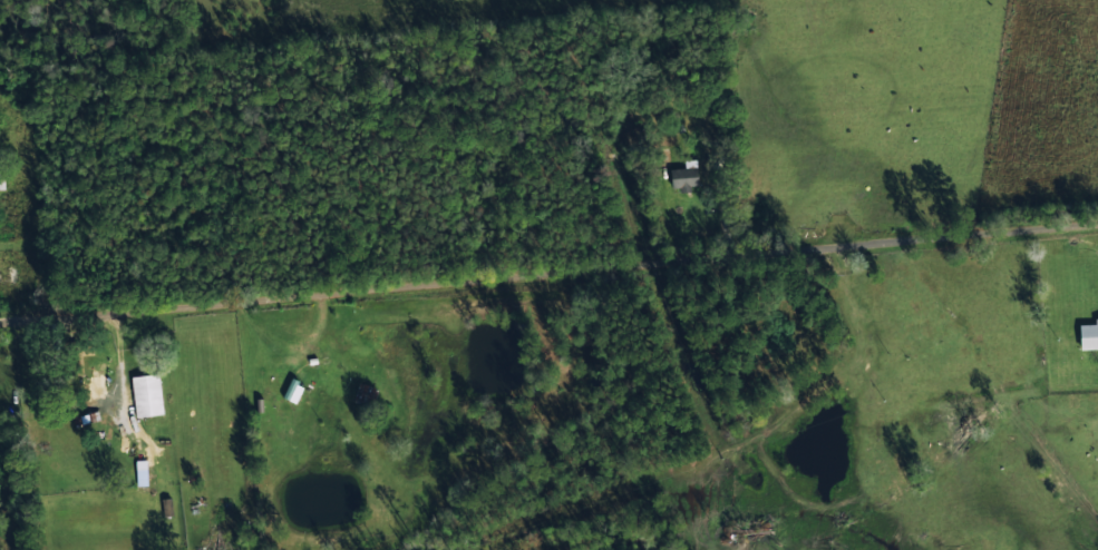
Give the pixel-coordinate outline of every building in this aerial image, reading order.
[(697,189),(697,159),(684,159),(684,168),(671,168),(672,190),(697,189)] [(1094,317),(1094,323),(1079,324),(1080,349),(1097,348),(1097,317),(1094,317)] [(164,413),(158,373),(130,377),(136,417),(164,413)] [(379,387),(359,381),(354,398),(373,404),(379,387)]
